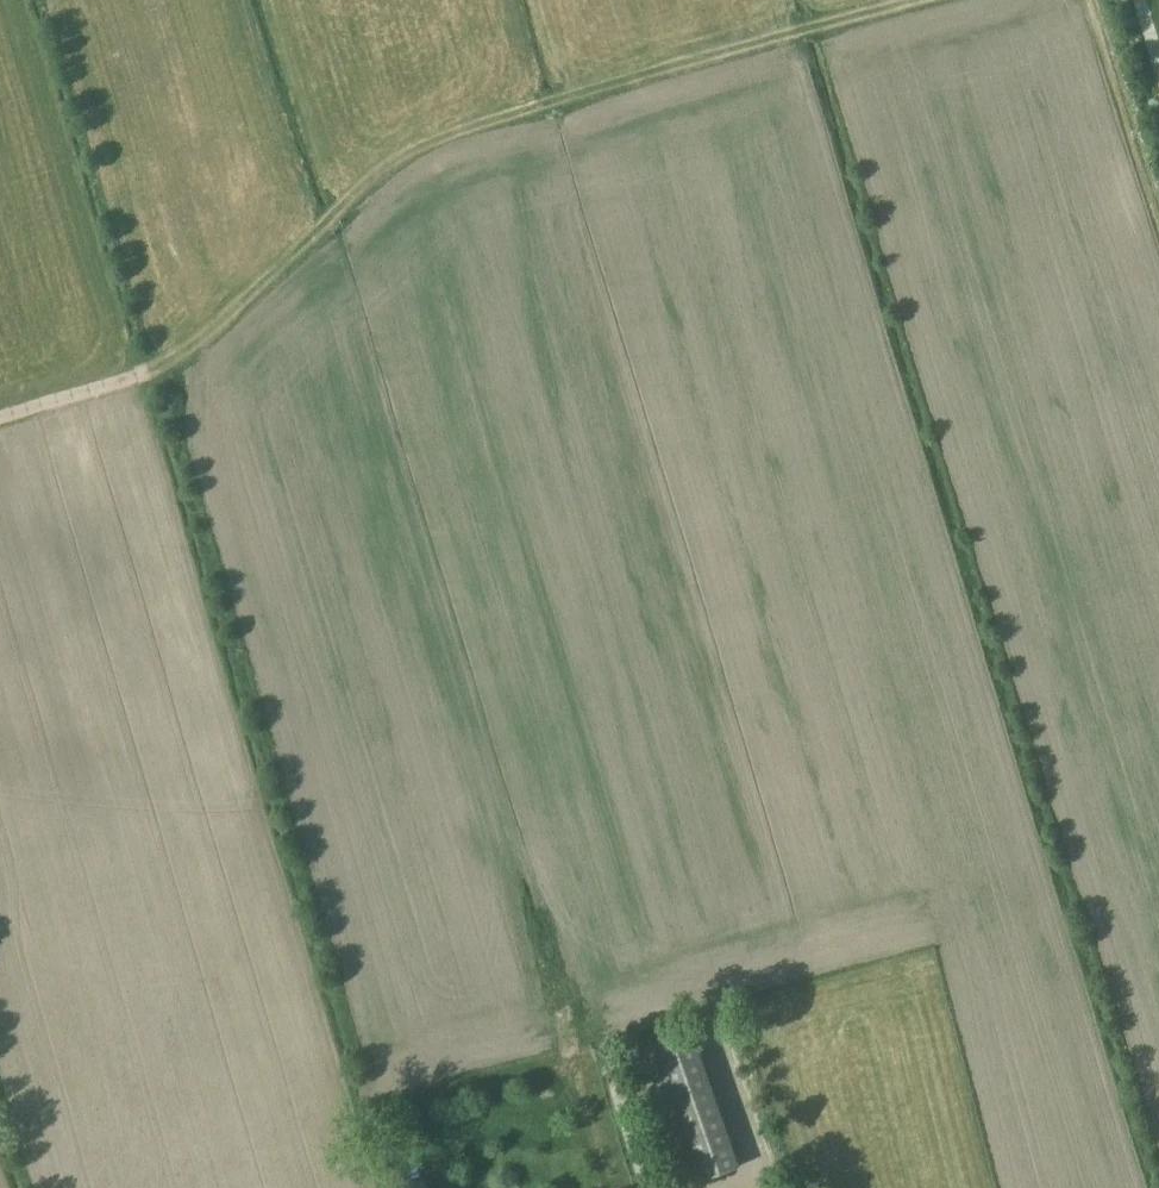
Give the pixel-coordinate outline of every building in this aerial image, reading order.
[(683,1185),(738,1166),(689,1029),(634,1049),(683,1185)]
